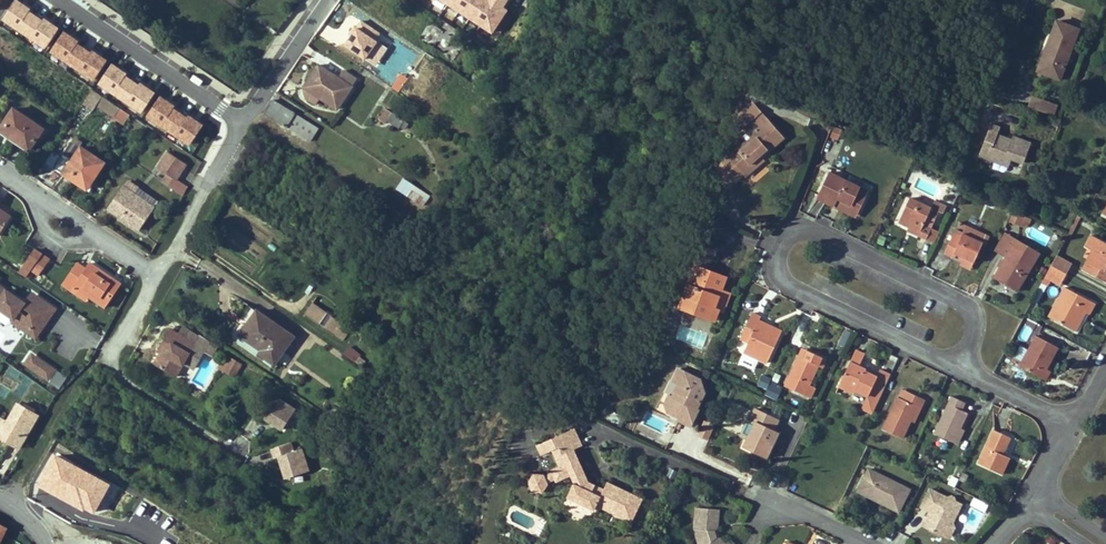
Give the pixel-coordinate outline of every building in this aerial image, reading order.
[(30,10),(15,0),(3,18),(47,47),(59,30),(44,19),(42,22),(29,13),(30,10)] [(493,36),(508,10),(504,8),(509,0),(433,0),(493,36)] [(29,13),(42,22),(44,19),(30,10),(29,13)] [(1080,29),(1058,20),(1046,51),(1050,53),(1043,72),(1060,79),(1080,29)] [(79,43),(63,32),(51,50),(95,80),(107,62),(92,52),(90,54),(77,45),(79,43)] [(77,45),(90,54),(92,52),(79,43),(77,45)] [(1039,71),(1043,72),(1050,53),(1046,51),(1039,71)] [(127,75),(111,65),(99,82),(143,112),(155,94),(140,84),(138,86),(125,77),(127,75)] [(319,65),(307,83),(320,92),(318,96),(320,97),(337,108),(356,79),(343,71),(338,77),(319,65)] [(125,77),(138,86),(140,84),(127,75),(125,77)] [(304,87),(318,96),(320,92),(307,83),(304,87)] [(320,97),(318,96),(304,87),(301,91),(303,98),(314,106),(320,97)] [(96,92),(89,102),(123,126),(130,117),(96,92)] [(175,107),(159,97),(147,115),(191,144),(203,126),(188,116),(187,118),(173,109),(175,107)] [(1029,108),(1053,117),(1057,106),(1034,97),(1029,108)] [(264,113),(286,127),(287,126),(311,141),(319,128),(273,100),(264,113)] [(760,113),(752,104),(746,110),(753,119),(760,113)] [(173,109),(187,118),(188,116),(175,107),(173,109)] [(13,109),(0,128),(0,130),(29,150),(44,130),(13,109)] [(387,109),(380,119),(385,123),(387,120),(392,113),(387,109)] [(744,136),(748,140),(723,162),(718,172),(726,181),(737,179),(743,173),(762,156),(784,137),(769,120),(767,121),(760,113),(753,119),(746,110),(735,120),(747,133),(744,136)] [(762,111),(760,113),(767,121),(769,120),(762,111)] [(404,121),(392,113),(387,120),(399,128),(404,121)] [(1000,127),(991,124),(978,156),(993,162),(995,157),(1003,161),(1005,157),(1010,159),(1022,163),(1030,143),(1012,136),(1011,139),(1010,142),(1006,141),(1007,137),(997,133),(1000,127)] [(63,153),(54,167),(64,174),(82,186),(88,178),(91,181),(103,163),(91,154),(81,147),(73,160),(63,153)] [(183,195),(188,186),(177,178),(186,165),(167,153),(157,167),(167,174),(162,181),(183,195)] [(743,173),(746,176),(765,160),(762,156),(743,173)] [(1007,168),(1010,159),(1005,157),(1003,161),(995,157),(993,162),(1007,168)] [(817,198),(834,206),(836,204),(840,206),(839,208),(852,215),(856,206),(861,208),(866,197),(858,193),(861,187),(829,172),(817,198)] [(87,188),(91,181),(88,178),(82,186),(87,188)] [(429,196),(404,178),(397,189),(423,206),(429,196)] [(139,197),(137,200),(151,210),(157,201),(128,181),(124,186),(139,197)] [(108,210),(121,220),(123,217),(129,221),(128,224),(137,230),(151,210),(137,200),(139,197),(124,186),(108,210)] [(861,187),(858,193),(866,197),(869,191),(861,187)] [(910,198),(899,222),(909,226),(920,231),(919,235),(927,239),(940,211),(944,213),(947,206),(935,200),(932,208),(910,198)] [(857,217),(861,208),(856,206),(852,215),(857,217)] [(11,217),(0,210),(0,232),(11,217)] [(1013,212),(1008,223),(1026,230),(1030,219),(1013,212)] [(909,226),(907,230),(919,235),(920,231),(909,226)] [(953,236),(945,254),(962,262),(964,257),(968,259),(974,262),(983,242),(963,233),(960,239),(953,236)] [(1084,269),(1105,281),(1105,242),(1093,235),(1086,246),(1090,248),(1094,251),(1089,259),(1084,269)] [(1039,252),(1018,239),(995,278),(1017,291),(1039,252)] [(1094,251),(1090,248),(1085,257),(1089,259),(1094,251)] [(32,271),(35,266),(43,255),(34,249),(18,273),(26,279),(32,271)] [(49,259),(43,255),(35,266),(41,270),(49,259)] [(1052,265),(1068,274),(1073,264),(1057,256),(1052,265)] [(78,263),(63,285),(73,292),(76,288),(78,284),(91,292),(90,294),(106,304),(120,283),(106,274),(104,277),(98,273),(100,270),(90,263),(86,269),(78,263)] [(1062,284),(1068,274),(1052,265),(1047,275),(1062,284)] [(37,275),(41,270),(35,266),(32,271),(37,275)] [(723,312),(727,300),(718,297),(721,290),(722,290),(727,278),(695,266),(684,297),(690,300),(687,310),(710,319),(712,314),(714,309),(718,311),(723,312)] [(91,292),(78,284),(76,288),(104,307),(106,304),(90,294),(91,292)] [(4,325),(6,322),(32,339),(53,308),(28,291),(21,301),(0,287),(0,323),(4,325)] [(1049,316),(1072,329),(1080,316),(1082,318),(1086,312),(1089,314),(1095,303),(1065,287),(1049,316)] [(721,290),(718,297),(727,300),(730,293),(722,290),(721,290)] [(680,307),(687,310),(690,300),(684,297),(680,307)] [(342,324),(313,302),(305,314),(343,341),(347,334),(339,328),(342,324)] [(710,319),(715,321),(718,311),(714,309),(712,314),(710,319)] [(256,311),(239,335),(261,350),(266,354),(264,357),(273,364),(293,336),(256,311)] [(749,343),(745,352),(767,362),(782,331),(771,325),(769,330),(758,325),(760,320),(762,317),(752,313),(743,334),(751,337),(749,343)] [(1075,331),(1082,318),(1080,316),(1072,329),(1075,331)] [(758,325),(769,330),(771,325),(760,320),(758,325)] [(169,329),(160,347),(167,351),(159,366),(178,376),(195,343),(169,329)] [(1036,334),(1050,342),(1051,339),(1037,332),(1036,334)] [(751,337),(743,334),(740,340),(749,343),(751,337)] [(1021,345),(1013,359),(1021,363),(1020,365),(1042,378),(1047,370),(1045,369),(1050,358),(1052,358),(1058,346),(1050,342),(1036,334),(1029,349),(1021,345)] [(738,341),(736,350),(744,352),(746,343),(738,341)] [(341,355),(354,362),(360,353),(347,346),(341,355)] [(155,363),(159,366),(167,351),(160,347),(158,351),(161,353),(155,363)] [(800,357),(804,359),(808,351),(804,348),(800,357)] [(878,376),(870,373),(869,375),(864,373),(866,368),(860,365),(866,353),(857,349),(839,386),(854,393),(856,390),(868,396),(863,407),(874,412),(892,373),(882,368),(878,376)] [(786,387),(805,396),(810,384),(818,366),(823,368),(827,359),(808,351),(804,359),(800,357),(786,387)] [(52,369),(29,353),(21,365),(44,380),(52,369)] [(241,364),(225,356),(219,367),(234,376),(241,364)] [(668,395),(665,402),(668,412),(671,413),(672,411),(681,415),(680,418),(679,419),(691,425),(699,409),(697,408),(693,407),(697,400),(700,401),(705,390),(702,380),(678,368),(672,380),(679,383),(672,397),(668,395)] [(767,388),(770,379),(762,376),(759,385),(767,388)] [(766,397),(777,400),(781,386),(770,384),(766,397)] [(811,399),(816,387),(810,384),(805,396),(811,399)] [(899,398),(903,400),(907,391),(903,389),(899,398)] [(899,398),(884,429),(903,438),(912,420),(918,407),(922,408),(926,400),(907,391),(903,400),(899,398)] [(935,434),(955,443),(962,428),(968,413),(962,411),(966,403),(952,397),(935,434)] [(277,398),(262,421),(281,433),(296,410),(277,398)] [(1,437),(21,448),(39,415),(20,404),(9,422),(1,437)] [(922,408),(918,407),(912,420),(916,422),(922,408)] [(758,423),(746,447),(768,458),(773,448),(770,447),(773,441),(775,443),(781,432),(774,429),(780,419),(758,408),(752,420),(758,423)] [(9,422),(2,417),(0,421),(0,436),(1,437),(9,422)] [(708,441),(714,425),(704,421),(698,437),(708,441)] [(582,446),(575,428),(554,436),(558,445),(553,447),(559,465),(549,468),(552,475),(554,479),(565,474),(569,484),(563,497),(590,510),(592,506),(627,521),(638,498),(603,482),(600,488),(585,481),(573,449),(582,446)] [(965,430),(962,428),(955,443),(958,445),(965,430)] [(1011,438),(994,430),(979,463),(1003,475),(1010,458),(1003,455),(1011,438)] [(554,436),(537,443),(541,452),(553,447),(558,445),(554,436)] [(283,482),(310,473),(302,449),(294,452),(291,443),(272,450),(283,482)] [(93,511),(101,497),(98,495),(105,482),(70,463),(57,486),(80,499),(78,503),(93,511)] [(869,468),(860,487),(876,495),(875,498),(899,510),(910,489),(869,468)] [(552,475),(551,473),(544,477),(543,474),(533,473),(527,482),(533,492),(544,494),(549,485),(547,483),(555,479),(554,479),(552,475)] [(105,482),(98,495),(101,497),(109,484),(105,482)] [(55,490),(78,503),(80,499),(57,486),(55,490)] [(858,490),(875,498),(876,495),(860,487),(858,490)] [(926,519),(928,521),(926,527),(947,536),(951,527),(955,526),(954,521),(961,504),(957,502),(955,498),(952,496),(947,498),(929,490),(921,508),(930,511),(926,519)] [(695,529),(701,530),(705,543),(727,543),(722,539),(722,538),(718,537),(716,531),(719,527),(720,509),(696,507),(695,529)] [(950,537),(955,526),(951,527),(947,536),(950,537)] [(695,529),(699,543),(705,543),(701,530),(695,529)]
